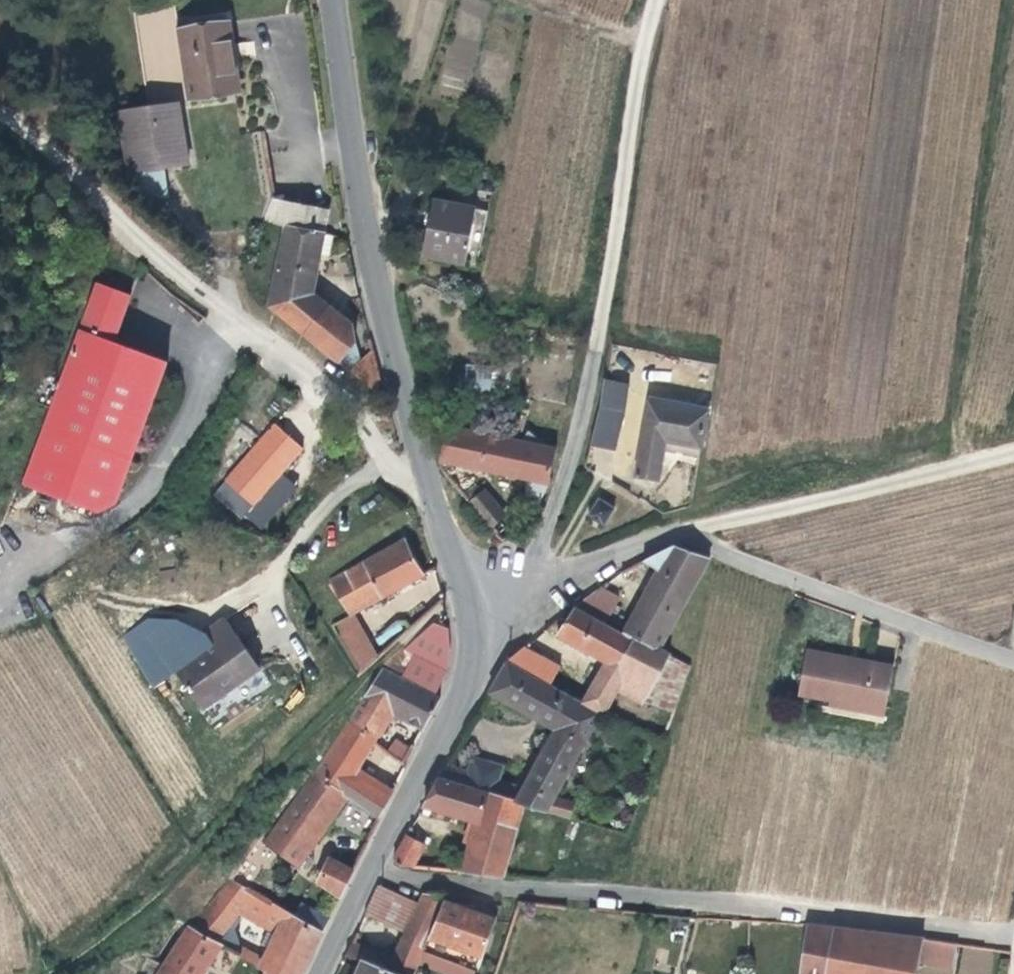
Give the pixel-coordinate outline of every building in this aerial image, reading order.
[(141,42),(176,39),(174,9),(139,11),(141,42)] [(228,25),(178,36),(192,107),(239,96),(228,25)] [(178,109),(129,118),(119,120),(130,181),(190,171),(190,169),(178,109)] [(262,133),(233,137),(241,204),(268,200),(262,133)] [(264,222),(284,230),(285,227),(324,236),(328,212),(273,200),(264,222)] [(467,209),(424,201),(414,256),(458,263),(467,209)] [(284,230),(268,308),(291,326),(314,298),(312,295),(324,236),(285,227),(284,230)] [(114,278),(106,271),(96,283),(107,287),(114,278)] [(90,282),(63,359),(21,488),(95,514),(115,505),(150,406),(165,365),(108,345),(125,292),(107,287),(96,283),(90,282)] [(314,298),(291,326),(317,346),(340,318),(314,298)] [(340,318),(317,346),(338,364),(348,353),(352,356),(356,351),(353,346),(356,342),(352,328),(340,318)] [(381,385),(372,351),(348,372),(371,392),(381,385)] [(491,389),(492,366),(465,364),(464,388),(491,389)] [(601,413),(589,451),(614,458),(627,415),(631,390),(606,385),(601,413)] [(659,441),(699,448),(707,403),(678,398),(676,411),(647,405),(634,480),(652,483),(657,453),(659,441)] [(546,488),(556,452),(543,449),(543,447),(529,434),(521,443),(447,429),(439,464),(526,482),(525,504),(536,509),(546,488)] [(299,453),(269,430),(222,487),(252,511),(299,453)] [(697,460),(699,448),(659,441),(657,453),(697,460)] [(483,492),(468,504),(477,516),(492,503),(483,492)] [(615,511),(597,501),(586,519),(603,530),(615,511)] [(492,503),(477,516),(490,531),(498,525),(506,519),(492,503)] [(490,531),(496,539),(503,532),(498,525),(490,531)] [(347,615),(348,615),(353,612),(423,576),(404,540),(329,581),(347,615)] [(657,571),(622,636),(656,654),(658,652),(708,562),(671,549),(643,563),(657,571)] [(557,623),(548,632),(588,653),(607,663),(590,694),(583,705),(602,716),(604,717),(617,694),(642,707),(644,704),(673,715),(690,668),(658,652),(656,654),(622,636),(575,610),(564,627),(557,623)] [(331,625),(359,677),(379,659),(353,612),(348,615),(349,616),(331,625)] [(209,645),(171,673),(198,709),(258,667),(222,619),(201,634),(209,645)] [(444,626),(436,622),(402,652),(410,656),(398,679),(434,697),(446,674),(450,649),(444,626)] [(525,649),(506,664),(557,691),(565,675),(561,672),(563,668),(525,649)] [(607,663),(588,653),(581,666),(590,671),(580,688),(590,694),(607,663)] [(894,672),(867,666),(808,655),(801,700),(831,706),(829,718),(856,724),(882,728),(894,672)] [(557,691),(506,664),(488,696),(555,732),(521,789),(514,802),(524,805),(523,808),(544,814),(552,801),(602,716),(583,705),(574,700),(567,697),(557,691)] [(439,700),(434,697),(398,679),(381,671),(348,722),(377,740),(392,715),(422,731),(439,700)] [(570,691),(567,697),(574,700),(576,695),(570,691)] [(377,740),(348,722),(314,776),(348,799),(366,812),(379,821),(393,792),(387,788),(382,795),(354,776),(359,769),(377,740)] [(392,738),(385,755),(402,763),(410,746),(392,738)] [(468,774),(447,768),(440,781),(514,802),(521,789),(502,785),(504,774),(470,763),(468,774)] [(387,788),(359,769),(354,776),(382,795),(387,788)] [(348,799),(314,776),(262,844),(296,868),(348,799)] [(514,802),(440,781),(419,818),(428,820),(431,812),(477,824),(476,826),(470,846),(461,875),(501,878),(502,875),(523,808),(524,805),(514,802)] [(552,801),(544,814),(567,821),(573,807),(552,801)] [(379,821),(366,812),(354,833),(368,841),(379,821)] [(470,846),(476,826),(469,825),(463,844),(470,846)] [(425,848),(407,837),(393,861),(403,869),(443,873),(444,862),(419,859),(425,848)] [(340,898),(356,866),(349,863),(346,868),(333,862),(336,857),(323,850),(316,865),(324,869),(316,882),(340,898)] [(549,880),(502,875),(501,878),(548,883),(549,880)] [(228,877),(191,929),(220,945),(218,948),(226,953),(230,944),(219,938),(222,933),(240,909),(252,892),(228,877)] [(282,882),(269,903),(322,934),(328,922),(296,902),(301,894),(282,882)] [(378,888),(364,916),(403,934),(416,903),(378,888)] [(266,901),(252,892),(240,909),(255,919),(266,901)] [(395,973),(414,973),(423,952),(441,903),(444,897),(421,896),(418,904),(416,903),(403,934),(393,959),(388,971),(395,973)] [(266,901),(255,919),(277,932),(263,961),(259,958),(254,967),(266,973),(303,973),(322,934),(269,903),(266,901)] [(495,922),(441,903),(423,952),(477,971),(495,922)] [(158,973),(202,973),(218,948),(220,945),(191,929),(187,927),(158,973)] [(917,962),(921,940),(915,940),(805,931),(800,973),(914,973),(917,962)] [(233,940),(222,933),(219,938),(230,944),(233,940)] [(230,944),(226,953),(233,956),(238,946),(240,944),(233,940),(230,944)] [(956,945),(921,940),(917,962),(952,968),(956,945)] [(352,942),(345,955),(365,962),(388,971),(393,959),(352,942)] [(233,956),(239,959),(245,950),(238,946),(233,956)] [(388,971),(365,962),(360,973),(395,973),(388,971)]
